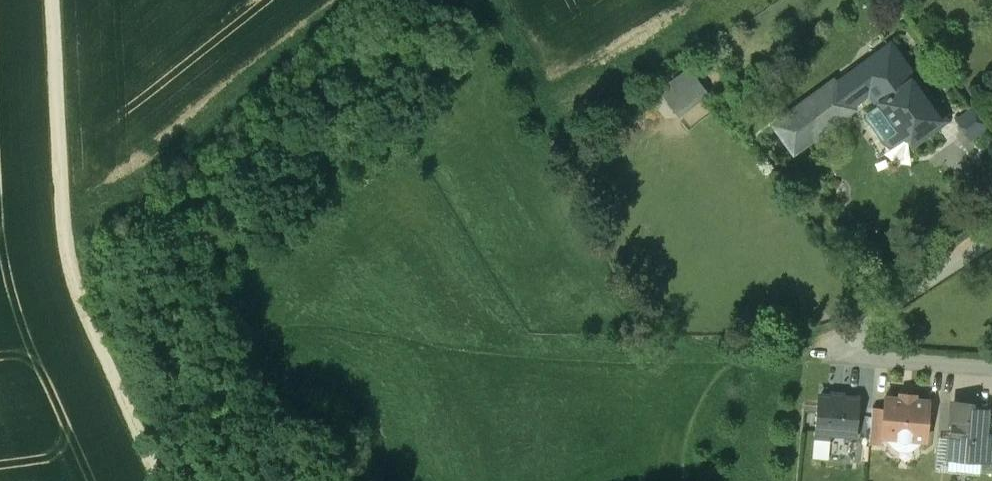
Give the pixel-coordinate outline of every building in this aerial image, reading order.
[(833,78),(774,122),(795,149),(871,92),(878,100),(867,109),(866,115),(886,142),(893,143),(903,135),(910,144),(947,116),(935,99),(933,101),(889,42),(835,82),(833,78)] [(695,74),(665,96),(679,116),(709,93),(695,74)] [(973,107),(956,120),(970,137),(986,125),(973,107)] [(982,160),(989,170),(991,174),(991,152),(982,160)] [(989,170),(979,178),(991,195),(991,174),(989,170)] [(976,206),(966,213),(975,225),(986,217),(982,212),(981,213),(976,206)] [(831,395),(820,394),(818,425),(816,425),(815,436),(829,437),(830,432),(854,434),(857,398),(843,397),(844,395),(831,394),(831,395)] [(900,397),(885,396),(884,408),(882,436),(895,437),(895,440),(900,441),(903,442),(907,442),(910,441),(913,441),(913,439),(926,440),(929,400),(915,398),(915,396),(900,395),(900,397)] [(957,402),(952,406),(949,455),(981,459),(982,459),(984,434),(987,409),(970,408),(967,402),(957,402)] [(882,436),(884,408),(872,407),(870,442),(882,443),(882,436)] [(984,434),(982,459),(981,459),(980,470),(991,471),(991,435),(984,434)]
